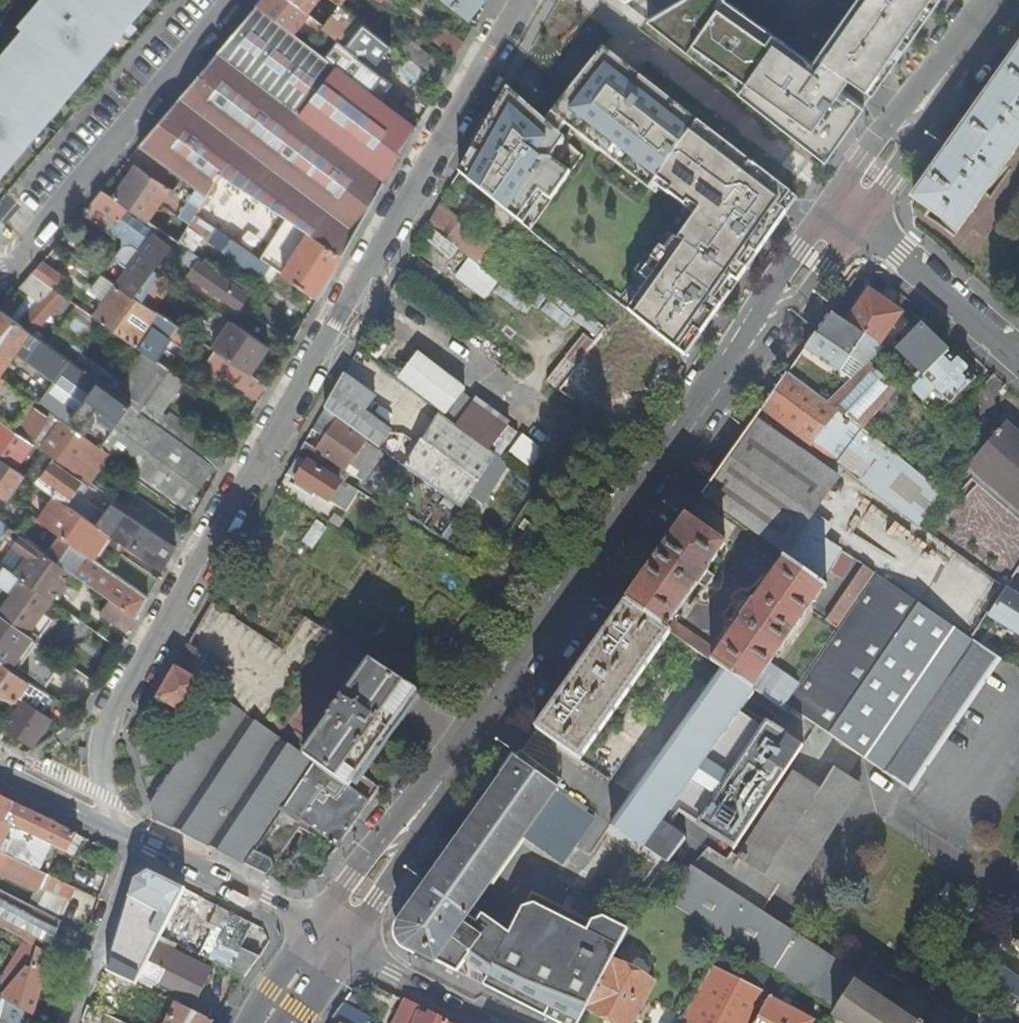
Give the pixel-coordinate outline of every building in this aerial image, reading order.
[(29,13),(34,18),(24,29),(0,57),(0,164),(2,162),(9,154),(16,160),(42,131),(34,125),(40,117),(50,105),(45,100),(53,90),(62,79),(68,84),(79,71),(85,64),(92,70),(117,41),(110,34),(117,27),(127,15),(121,10),(129,0),(40,0),(29,13)] [(136,4),(131,0),(129,0),(121,10),(127,15),(136,4)] [(257,6),(293,34),(304,19),(319,31),(323,26),(319,23),(308,13),(291,0),(262,0),(257,6)] [(308,13),(318,0),(291,0),(308,13)] [(468,18),(481,0),(445,0),(468,18)] [(810,64),(721,0),(686,0),(647,23),(822,161),(905,46),(938,0),(855,0),(810,64)] [(323,26),(319,31),(318,33),(334,45),(338,41),(356,17),(352,14),(341,5),(331,17),(327,23),(323,26)] [(257,6),(139,146),(188,183),(207,197),(221,173),(288,219),(343,254),(416,128),(366,90),(325,58),(293,34),(257,6)] [(19,24),(24,29),(34,18),(29,13),(19,24)] [(338,41),(346,47),(364,24),(356,17),(338,41)] [(455,59),(464,44),(438,23),(427,37),(451,56),(455,59)] [(381,60),(392,46),(369,27),(364,24),(346,47),(356,55),(364,54),(373,60),(381,60)] [(124,33),(117,27),(110,34),(117,41),(124,33)] [(441,83),(449,70),(406,37),(397,49),(441,83)] [(602,47),(545,120),(559,133),(567,123),(649,188),(656,179),(695,209),(674,237),(677,240),(667,253),(660,247),(655,254),(639,275),(648,281),(627,311),(683,356),(795,198),(734,150),(625,65),(602,47)] [(329,52),(325,58),(366,90),(371,84),(329,52)] [(911,208),(963,244),(1018,164),(1018,52),(911,208)] [(86,78),(92,70),(85,64),(79,71),(86,78)] [(59,95),(68,84),(62,79),(53,90),(59,95)] [(50,105),(59,95),(53,90),(45,100),(50,105)] [(545,120),(507,90),(485,129),(459,174),(529,230),(584,154),(559,133),(545,120)] [(48,124),(40,117),(34,125),(42,131),(48,124)] [(10,168),(16,160),(9,154),(2,162),(10,168)] [(128,208),(148,221),(169,187),(137,166),(114,198),(128,208)] [(188,183),(158,228),(177,241),(179,242),(181,239),(188,227),(192,221),(196,214),(207,197),(188,183)] [(102,190),(92,202),(119,220),(125,212),(128,208),(114,198),(102,190)] [(442,203),(430,225),(471,258),(476,262),(492,243),(442,203)] [(128,208),(125,212),(145,226),(148,221),(128,208)] [(210,224),(196,214),(192,221),(206,230),(210,224)] [(343,254),(288,219),(261,259),(271,265),(277,269),(318,297),(343,254)] [(271,265),(261,259),(210,224),(206,230),(205,232),(206,241),(262,279),(271,265)] [(188,227),(181,239),(196,250),(204,238),(198,233),(193,230),(188,227)] [(129,270),(117,285),(133,296),(134,297),(171,247),(155,235),(143,251),(134,245),(125,245),(119,255),(120,263),(129,270)] [(189,249),(179,242),(171,254),(180,261),(189,249)] [(176,268),(180,261),(171,254),(161,272),(172,280),(173,280),(179,271),(176,268)] [(476,262),(471,258),(458,275),(483,295),(496,278),(476,262)] [(42,261),(32,273),(56,289),(64,276),(42,261)] [(248,295),(198,261),(189,275),(238,309),(248,295)] [(268,283),(277,269),(271,265),(262,279),(268,283)] [(142,302),(153,309),(172,280),(161,272),(149,291),(146,297),(142,302)] [(32,273),(20,287),(28,293),(37,300),(17,323),(32,334),(50,312),(64,295),(56,289),(32,273)] [(117,285),(103,275),(92,290),(107,301),(96,316),(103,322),(111,327),(133,296),(117,285)] [(146,297),(149,291),(145,288),(141,293),(146,297)] [(594,335),(601,324),(554,290),(539,310),(564,328),(571,318),(594,335)] [(870,292),(849,323),(878,344),(900,313),(870,292)] [(17,323),(37,300),(28,293),(8,316),(17,323)] [(134,297),(133,296),(111,327),(168,366),(175,356),(143,333),(153,318),(178,334),(182,328),(153,309),(142,302),(134,297)] [(96,316),(79,306),(49,346),(105,386),(113,375),(81,352),(103,322),(96,316)] [(36,401),(102,448),(132,406),(115,394),(105,386),(49,346),(41,340),(32,334),(17,323),(8,316),(0,310),(0,376),(36,401)] [(820,327),(833,337),(845,321),(832,312),(831,311),(820,327)] [(50,312),(32,334),(41,340),(58,318),(50,312)] [(250,372),(268,345),(232,320),(213,348),(216,349),(250,372)] [(849,323),(845,321),(833,337),(820,327),(818,329),(821,331),(817,336),(815,334),(803,350),(839,375),(850,359),(863,369),(869,362),(880,352),(883,350),(878,344),(849,323)] [(919,380),(948,351),(921,325),(896,349),(918,372),(915,375),(919,380)] [(580,331),(547,378),(612,425),(633,396),(597,371),(610,353),(580,331)] [(259,400),(268,384),(250,372),(216,349),(206,365),(259,400)] [(975,378),(948,351),(919,380),(911,388),(927,404),(939,392),(950,403),(975,378)] [(880,352),(869,362),(880,371),(890,360),(880,352)] [(447,414),(465,390),(417,353),(399,378),(447,414)] [(135,402),(158,417),(183,380),(145,354),(124,383),(115,394),(132,406),(135,402)] [(826,404),(787,374),(759,414),(773,424),(840,474),(842,470),(859,482),(885,447),(872,437),(863,429),(898,385),(880,371),(869,362),(863,369),(826,404)] [(115,394),(124,383),(113,375),(105,386),(115,394)] [(0,376),(0,418),(1,419),(16,429),(36,401),(0,376)] [(343,376),(325,408),(337,417),(338,418),(380,448),(391,433),(365,414),(376,398),(343,376)] [(863,429),(872,437),(907,392),(898,385),(863,429)] [(938,415),(950,403),(939,392),(927,404),(938,415)] [(102,448),(36,401),(16,429),(34,442),(46,450),(55,456),(90,480),(98,469),(92,465),(103,449),(102,448)] [(161,427),(165,422),(158,417),(135,402),(132,406),(161,427)] [(469,403),(454,423),(496,455),(515,429),(482,403),(477,410),(469,403)] [(132,406),(102,448),(103,449),(185,507),(214,467),(161,427),(132,406)] [(337,417),(325,408),(313,429),(324,437),(338,418),(337,417)] [(440,413),(404,466),(420,478),(438,491),(460,507),(494,457),(496,455),(454,423),(440,413)] [(773,424),(759,414),(701,496),(782,555),(803,526),(840,474),(773,424)] [(380,448),(338,418),(324,437),(316,449),(305,442),(302,448),(344,474),(347,469),(366,482),(386,453),(380,448)] [(1,419),(0,420),(0,450),(18,463),(34,442),(16,429),(1,419)] [(1001,421),(978,450),(967,464),(1018,509),(1018,436),(1001,421)] [(520,433),(506,451),(530,468),(543,450),(520,433)] [(52,460),(55,456),(46,450),(32,470),(28,475),(51,492),(83,514),(88,508),(72,497),(83,482),(52,460)] [(494,457),(460,507),(468,513),(471,515),(507,463),(496,455),(494,457)] [(9,527),(21,535),(73,571),(112,598),(136,616),(147,596),(110,569),(90,555),(34,516),(8,498),(24,473),(24,472),(0,456),(0,520),(9,527)] [(359,491),(353,487),(351,489),(300,456),(288,475),(297,480),(293,486),(312,498),(316,492),(346,511),(359,491)] [(967,464),(961,472),(1018,522),(1018,509),(967,464)] [(27,467),(24,472),(24,473),(28,475),(32,470),(27,467)] [(34,516),(90,555),(107,531),(95,523),(83,514),(51,492),(34,516)] [(183,533),(185,529),(134,493),(125,505),(178,542),(183,533)] [(162,570),(175,547),(110,502),(95,523),(107,531),(162,570)] [(726,544),(687,517),(626,602),(669,632),(700,654),(724,671),(753,691),(754,690),(781,708),(799,684),(770,663),(823,588),(825,589),(827,587),(821,583),(786,558),(754,605),(746,599),(738,611),(745,617),(719,654),(673,621),(699,583),(707,589),(716,577),(708,571),(726,544)] [(314,547),(324,524),(312,519),(302,542),(314,547)] [(6,533),(9,527),(0,520),(0,540),(6,533)] [(803,526),(782,555),(786,558),(821,583),(827,572),(841,550),(836,546),(803,526)] [(16,540),(21,535),(9,527),(6,533),(16,540)] [(52,600),(73,571),(21,535),(16,540),(13,545),(28,556),(15,574),(51,599),(52,600)] [(854,559),(841,550),(827,572),(842,581),(854,559)] [(147,596),(157,578),(122,553),(110,569),(147,596)] [(39,640),(52,622),(50,619),(54,613),(46,607),(51,599),(15,574),(0,563),(0,612),(38,640),(39,640)] [(875,573),(864,565),(827,620),(837,628),(875,573)] [(998,656),(972,638),(877,574),(783,710),(788,714),(791,708),(908,790),(998,656)] [(1004,590),(988,615),(1018,634),(1018,599),(1004,590)] [(129,627),(136,616),(112,598),(101,612),(127,631),(129,627)] [(669,632),(626,602),(537,729),(579,758),(669,632)] [(38,640),(0,612),(0,661),(16,672),(20,667),(47,686),(62,663),(35,644),(38,640)] [(283,808),(337,845),(369,801),(349,786),(416,690),(368,659),(303,754),(210,689),(179,739),(147,718),(135,740),(154,817),(266,875),(272,865),(268,857),(254,851),(283,808)] [(28,680),(16,672),(0,661),(0,688),(15,698),(28,680)] [(200,680),(174,665),(154,697),(180,713),(200,680)] [(83,690),(86,674),(61,668),(58,684),(83,690)] [(754,692),(753,691),(724,671),(614,828),(668,862),(685,837),(662,822),(673,806),(736,846),(802,746),(742,708),(754,692)] [(19,696),(22,698),(3,723),(33,744),(52,719),(39,710),(50,695),(29,681),(19,696)] [(517,757),(395,928),(399,941),(457,971),(466,959),(489,975),(485,985),(561,1022),(579,1022),(587,1007),(613,958),(628,929),(604,917),(592,922),(588,931),(535,904),(522,908),(510,932),(473,907),(557,787),(517,757)] [(837,789),(845,775),(830,766),(817,786),(821,788),(825,781),(837,789)] [(779,793),(833,828),(860,785),(845,775),(837,789),(825,781),(821,788),(817,786),(793,771),(779,793)] [(686,870),(667,900),(726,938),(782,973),(837,1008),(855,982),(759,918),(780,884),(792,893),(833,828),(779,793),(717,892),(686,870)] [(14,801),(0,794),(0,851),(40,869),(51,843),(5,821),(14,801)] [(528,840),(562,864),(594,820),(560,796),(528,840)] [(71,852),(80,834),(14,801),(5,821),(51,843),(71,852)] [(81,857),(91,839),(80,834),(71,852),(81,857)] [(40,869),(0,851),(0,873),(39,892),(48,873),(40,869)] [(167,921),(184,887),(150,870),(136,877),(109,969),(137,982),(138,979),(147,961),(142,958),(147,947),(141,944),(151,913),(152,908),(160,912),(158,917),(167,921)] [(72,901),(79,887),(53,875),(38,906),(59,917),(67,899),(72,901)] [(0,887),(0,924),(27,939),(52,953),(54,944),(62,918),(59,917),(38,906),(0,887)] [(253,922),(218,904),(210,922),(218,926),(224,929),(213,952),(208,949),(205,955),(246,975),(260,956),(241,947),(253,922)] [(151,913),(158,917),(160,912),(152,908),(151,913)] [(160,934),(165,925),(158,922),(147,947),(152,950),(158,939),(160,934)] [(224,929),(218,926),(208,949),(213,952),(224,929)] [(0,984),(0,996),(32,1014),(52,953),(27,939),(0,984)] [(147,961),(138,979),(148,983),(151,978),(196,999),(209,972),(195,965),(198,960),(167,945),(168,943),(158,939),(152,950),(147,961)] [(1014,940),(1011,945),(1018,950),(1018,944),(1014,940)] [(613,958),(587,1007),(606,1016),(619,1022),(631,1022),(653,980),(613,958)] [(466,959),(457,971),(485,985),(489,975),(466,959)] [(771,995),(771,994),(713,963),(683,1015),(679,1022),(757,1022),(771,995)] [(1015,995),(1018,997),(1018,978),(996,963),(987,976),(1004,988),(1015,995)] [(900,964),(892,976),(963,1022),(989,1022),(900,964)] [(835,1015),(846,1022),(918,1022),(869,990),(855,982),(837,1008),(835,1015)] [(158,992),(150,1010),(167,1019),(165,1022),(212,1022),(215,1019),(158,992)] [(757,1022),(813,1022),(815,1018),(790,1005),(792,1000),(786,996),(783,1002),(771,995),(757,1022)] [(1015,995),(1007,1007),(1018,1015),(1018,997),(1015,995)] [(32,1014),(0,996),(0,1017),(10,1022),(30,1022),(32,1014)] [(427,1013),(425,1017),(417,1013),(419,1009),(405,1002),(393,1022),(446,1022),(427,1013)] [(338,1022),(365,1022),(368,1017),(343,1003),(331,1019),(338,1022)]
